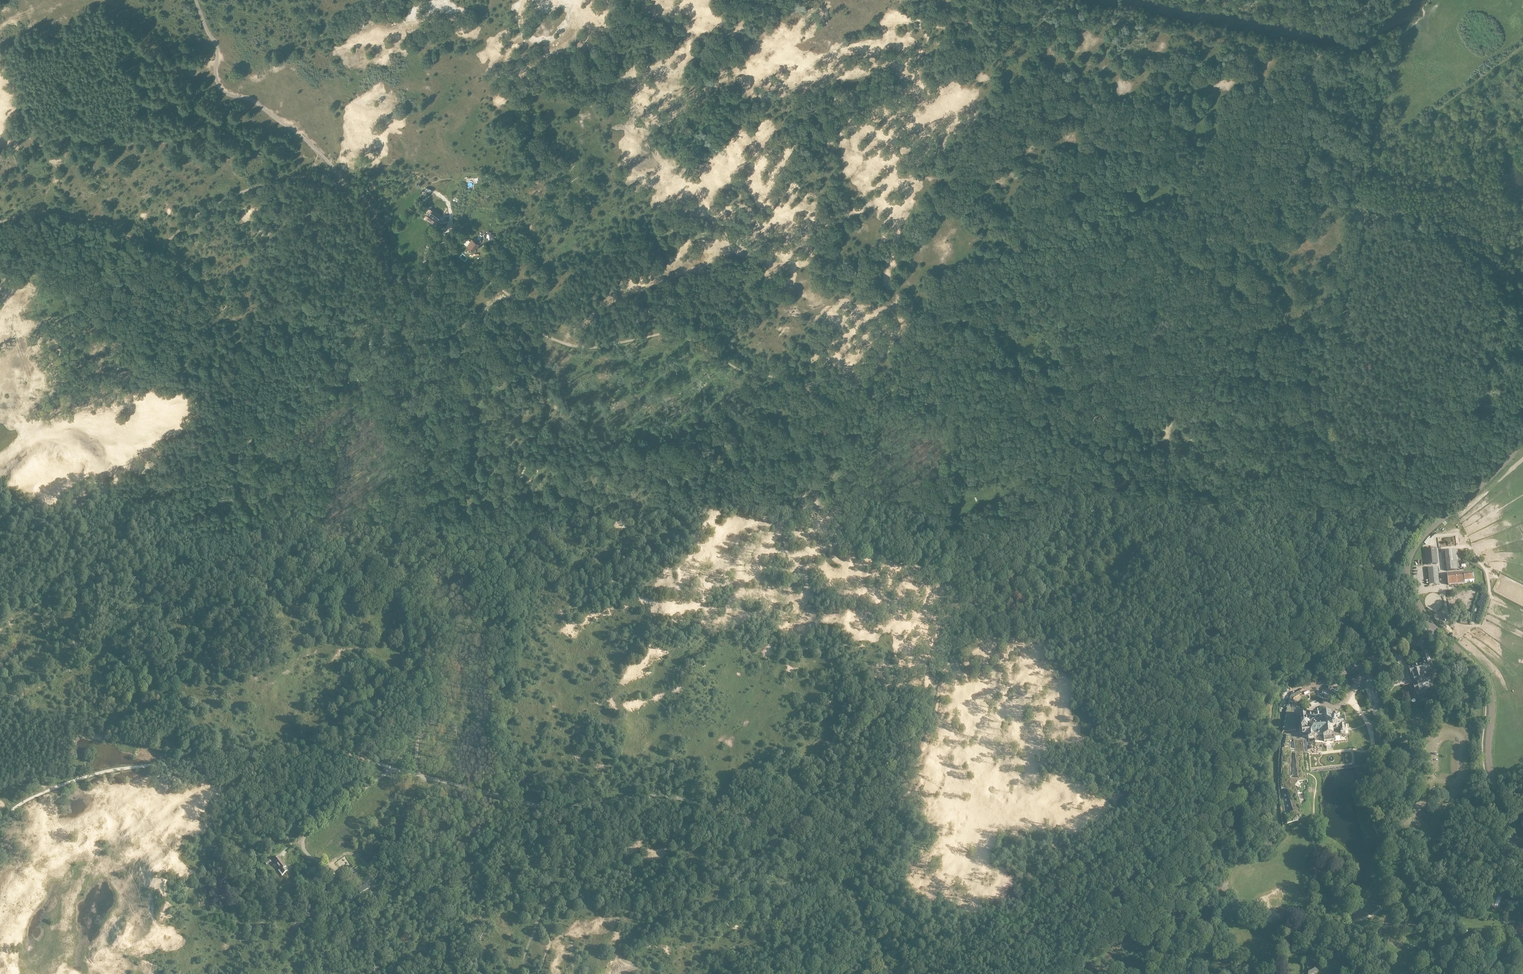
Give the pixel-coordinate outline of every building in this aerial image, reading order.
[(430,214),(427,218),(436,225),(436,224),(439,227),(441,223),(443,220),(431,212),(430,214)] [(474,251),(478,244),(481,240),(477,237),(476,238),(475,237),(473,240),(472,239),(470,241),(465,238),(462,242),(467,245),(467,246),(474,251)] [(1435,548),(1426,549),(1428,565),(1437,564),(1435,548)] [(1457,550),(1445,551),(1447,571),(1459,570),(1457,550)] [(1437,568),(1428,569),(1429,585),(1439,584),(1437,568)] [(1464,572),(1447,574),(1448,585),(1465,583),(1467,582),(1467,581),(1474,581),(1473,573),(1464,574),(1464,572)] [(1428,655),(1427,652),(1421,654),(1424,664),(1409,668),(1411,675),(1412,675),(1415,686),(1414,686),(1415,691),(1416,691),(1417,695),(1421,694),(1422,696),(1423,696),(1429,694),(1427,689),(1430,689),(1428,682),(1425,683),(1422,672),(1433,669),(1431,662),(1430,662),(1429,659),(1430,658),(1429,655),(1428,655)] [(1283,732),(1285,731),(1296,730),(1293,700),(1293,699),(1294,698),(1301,694),(1299,691),(1291,695),(1291,696),(1290,696),(1289,699),(1288,703),(1287,705),(1288,705),(1287,706),(1286,708),(1287,708),(1285,713),(1286,714),(1286,713),(1286,714),(1284,718),(1285,719),(1284,724),(1285,724),(1283,729),(1284,729),(1283,732)] [(1308,739),(1315,738),(1314,737),(1323,736),(1323,738),(1323,737),(1324,742),(1334,741),(1334,738),(1341,738),(1341,736),(1345,735),(1345,731),(1346,731),(1344,719),(1340,720),(1340,716),(1332,717),(1331,714),(1322,715),(1321,713),(1313,714),(1314,717),(1306,718),(1306,716),(1300,717),(1301,725),(1302,731),(1303,738),(1308,738),(1308,739)] [(1306,790),(1306,789),(1307,789),(1307,788),(1307,787),(1306,783),(1311,783),(1310,773),(1310,772),(1309,772),(1306,746),(1306,740),(1294,741),(1295,751),(1290,750),(1290,746),(1290,742),(1291,742),(1290,735),(1285,735),(1283,749),(1282,749),(1282,751),(1281,784),(1281,789),(1281,790),(1286,788),(1294,812),(1285,815),(1287,824),(1282,825),(1282,830),(1282,835),(1283,835),(1283,841),(1291,835),(1292,836),(1293,835),(1294,834),(1295,833),(1296,832),(1297,831),(1298,829),(1299,828),(1298,825),(1300,824),(1299,823),(1299,820),(1298,820),(1298,819),(1302,818),(1305,817),(1305,816),(1303,811),(1298,794),(1301,793),(1304,791),(1305,791),(1306,791),(1306,790)] [(288,875),(290,873),(288,871),(286,867),(287,867),(279,857),(275,861),(281,869),(279,871),(282,876),(286,873),(288,875)] [(267,865),(271,862),(268,858),(264,861),(261,862),(264,866),(267,865)] [(352,865),(342,873),(349,882),(359,875),(352,865)] [(1506,896),(1505,901),(1522,907),(1522,906),(1522,901),(1506,896)] [(1317,971),(1311,959),(1307,961),(1307,973),(1311,973),(1317,971)]
